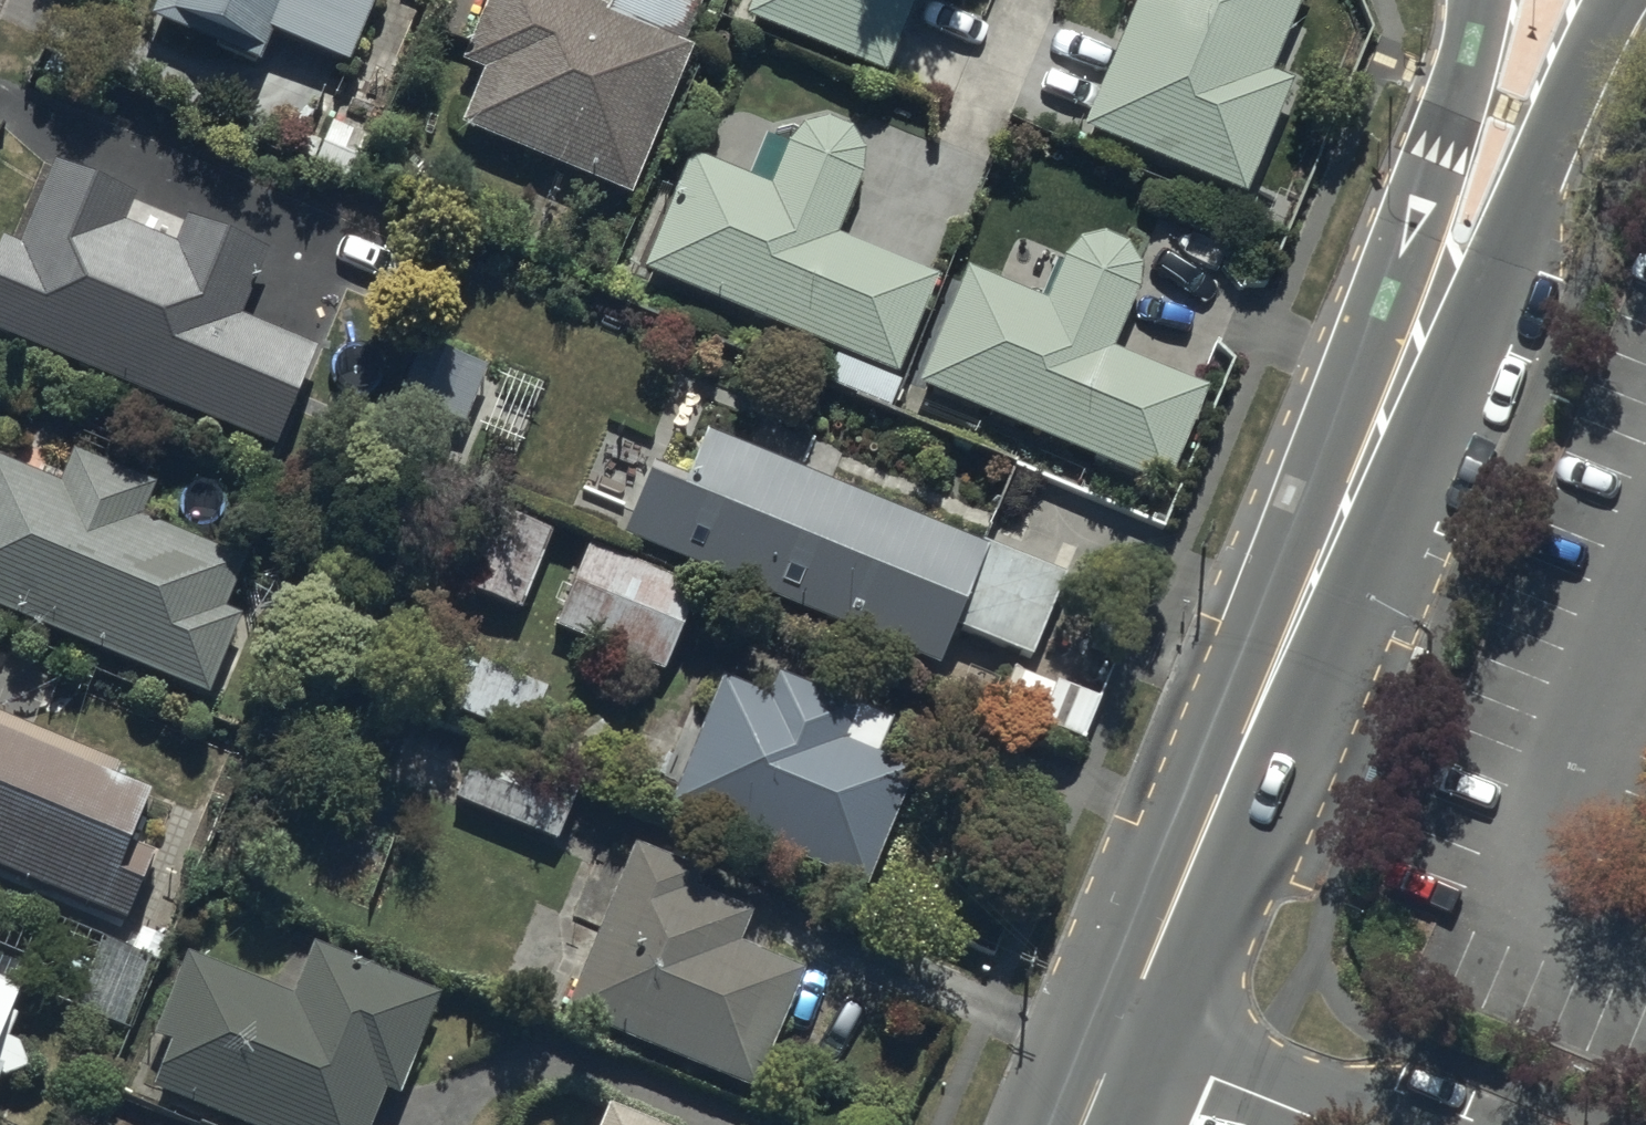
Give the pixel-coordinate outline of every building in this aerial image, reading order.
[(142,5),(256,59),(272,25),(339,56),(365,0),(144,0),(142,5)] [(465,48),(482,55),(457,114),(633,186),(690,46),(659,33),(673,0),(484,0),(465,48)] [(739,7),(882,65),(908,0),(742,0),(739,7)] [(1077,119),(1245,186),(1290,74),(1270,66),(1296,0),(1126,0),(1077,119)] [(353,182),(377,126),(330,105),(305,162),(353,182)] [(785,134),(784,137),(769,174),(691,142),(640,262),(897,367),(937,270),(832,226),(856,167),(857,165),(858,162),(859,159),(860,156),(860,152),(860,149),(860,145),(860,142),(859,139),(858,135),(856,132),(855,129),(853,126),(851,124),(848,121),(846,119),(843,117),(840,115),(837,114),(834,112),(830,111),(827,111),(824,111),(820,110),(817,111),(813,111),(810,112),(807,113),(804,114),(801,116),(798,118),(795,120),(793,122),(790,125),(788,128),(787,131),(785,134)] [(276,438),(317,338),(239,307),(264,244),(184,211),(174,236),(127,217),(139,183),(52,150),(19,232),(0,224),(0,326),(276,438)] [(967,256),(912,370),(1163,480),(1207,379),(1109,336),(1134,281),(1135,278),(1136,274),(1137,271),(1137,268),(1138,264),(1138,261),(1137,258),(1136,254),(1136,251),(1134,248),(1133,245),(1131,242),(1129,239),(1127,236),(1124,234),(1121,232),(1119,230),(1116,228),(1113,227),(1109,226),(1106,225),(1103,225),(1099,224),(1096,224),(1092,225),(1089,225),(1086,226),(1083,228),(1080,229),(1077,231),(1074,233),(1071,235),(1069,238),(1067,240),(1065,243),(1063,246),(1062,249),(1044,290),(967,256)] [(486,360),(436,339),(410,398),(460,419),(486,360)] [(652,453),(622,527),(935,658),(952,617),(1033,651),(1069,566),(705,414),(683,466),(652,453)] [(68,441),(55,472),(0,450),(0,598),(210,684),(236,608),(222,601),(243,545),(135,505),(148,467),(68,441)] [(486,498),(453,575),(519,603),(551,525),(486,498)] [(586,538),(550,619),(663,667),(697,584),(586,538)] [(476,655),(457,702),(521,729),(541,682),(476,655)] [(763,684),(717,666),(666,797),(864,878),(914,757),(879,743),(893,710),(773,660),(763,684)] [(1067,682),(1013,664),(998,706),(1054,724),(1067,682)] [(126,905),(153,837),(126,827),(152,765),(0,704),(0,854),(126,905)] [(476,738),(454,795),(554,835),(577,779),(476,738)] [(698,858),(629,832),(563,1001),(754,1076),(800,959),(736,934),(749,900),(690,877),(698,858)] [(184,946),(152,1026),(168,1032),(149,1082),(261,1124),(368,1124),(385,1078),(400,1083),(436,982),(310,933),(290,985),(184,946)] [(18,976),(15,974),(22,958),(0,947),(0,1018),(18,976)] [(678,1121),(605,1089),(591,1124),(676,1124),(678,1121)]
